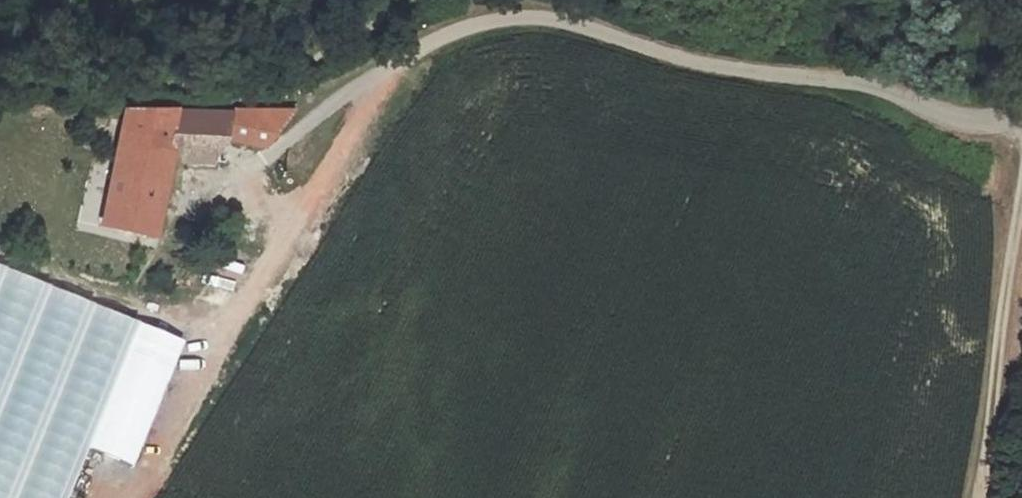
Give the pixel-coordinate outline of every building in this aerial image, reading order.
[(124,109),(101,225),(155,237),(170,159),(173,148),(169,148),(176,110),(124,109)] [(231,112),(176,110),(169,148),(173,148),(170,159),(212,162),(226,136),(231,112)] [(255,112),(231,112),(226,136),(250,142),(255,112)] [(290,113),(255,112),(250,142),(266,145),(290,113)] [(78,305),(0,280),(0,497),(56,497),(102,353),(94,350),(97,340),(70,331),(78,305)]
